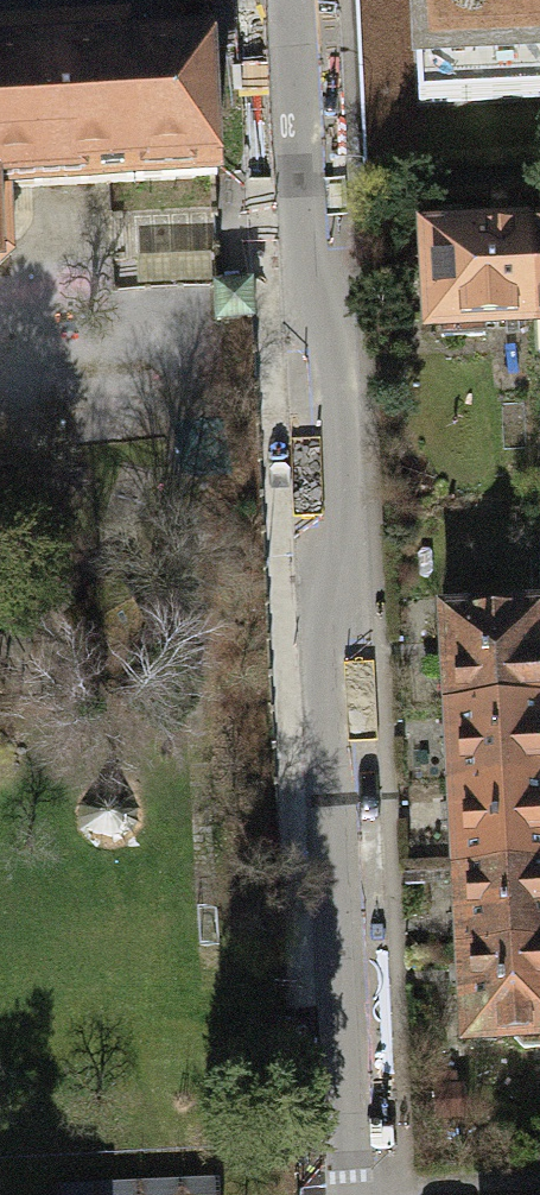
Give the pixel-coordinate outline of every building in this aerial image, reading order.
[(419,69),(459,66),(461,99),(539,96),(539,0),(416,0),(419,69)] [(205,175),(199,41),(119,45),(118,15),(0,20),(0,184),(205,175)] [(484,320),(532,319),(530,226),(428,228),(430,322),(439,322),(440,335),(485,334),(484,320)] [(530,226),(532,319),(533,353),(539,353),(539,226),(530,226)] [(241,318),(241,282),(205,282),(205,318),(241,318)] [(452,704),(539,701),(539,684),(537,611),(448,615),(452,704)] [(455,777),(539,773),(539,701),(452,704),(455,777)] [(459,870),(539,866),(539,773),(455,777),(459,870)] [(463,946),(539,942),(539,866),(459,870),(463,946)] [(463,946),(467,1038),(512,1036),(524,1048),(539,1048),(539,942),(463,946)]
